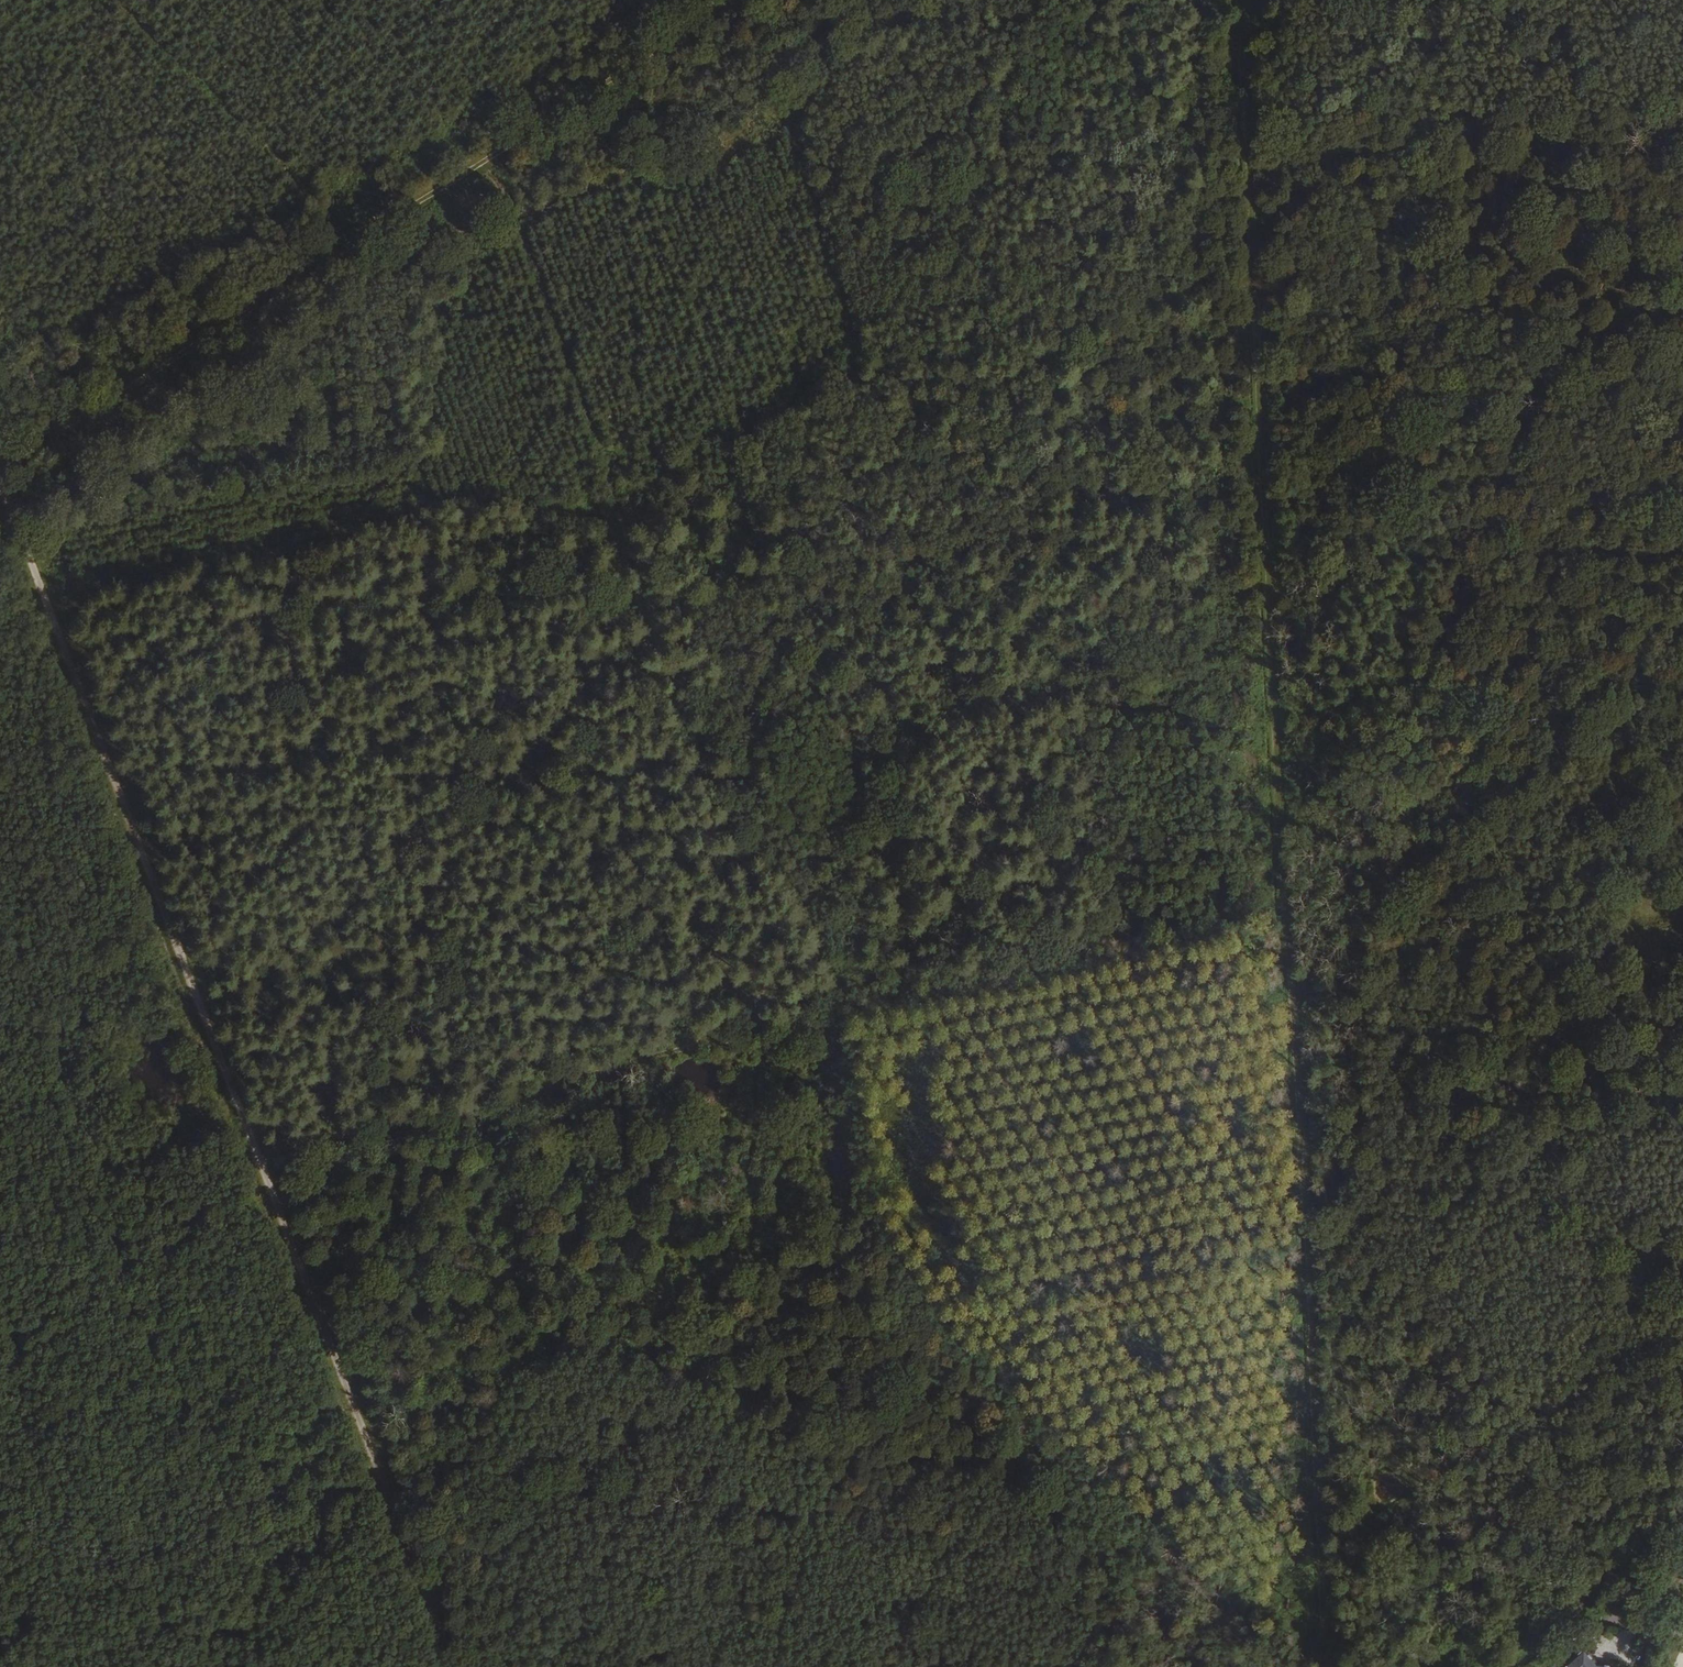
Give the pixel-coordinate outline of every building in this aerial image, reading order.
[(1617,1666),(1597,1663),(1584,1648),(1562,1666),(1617,1666)]
